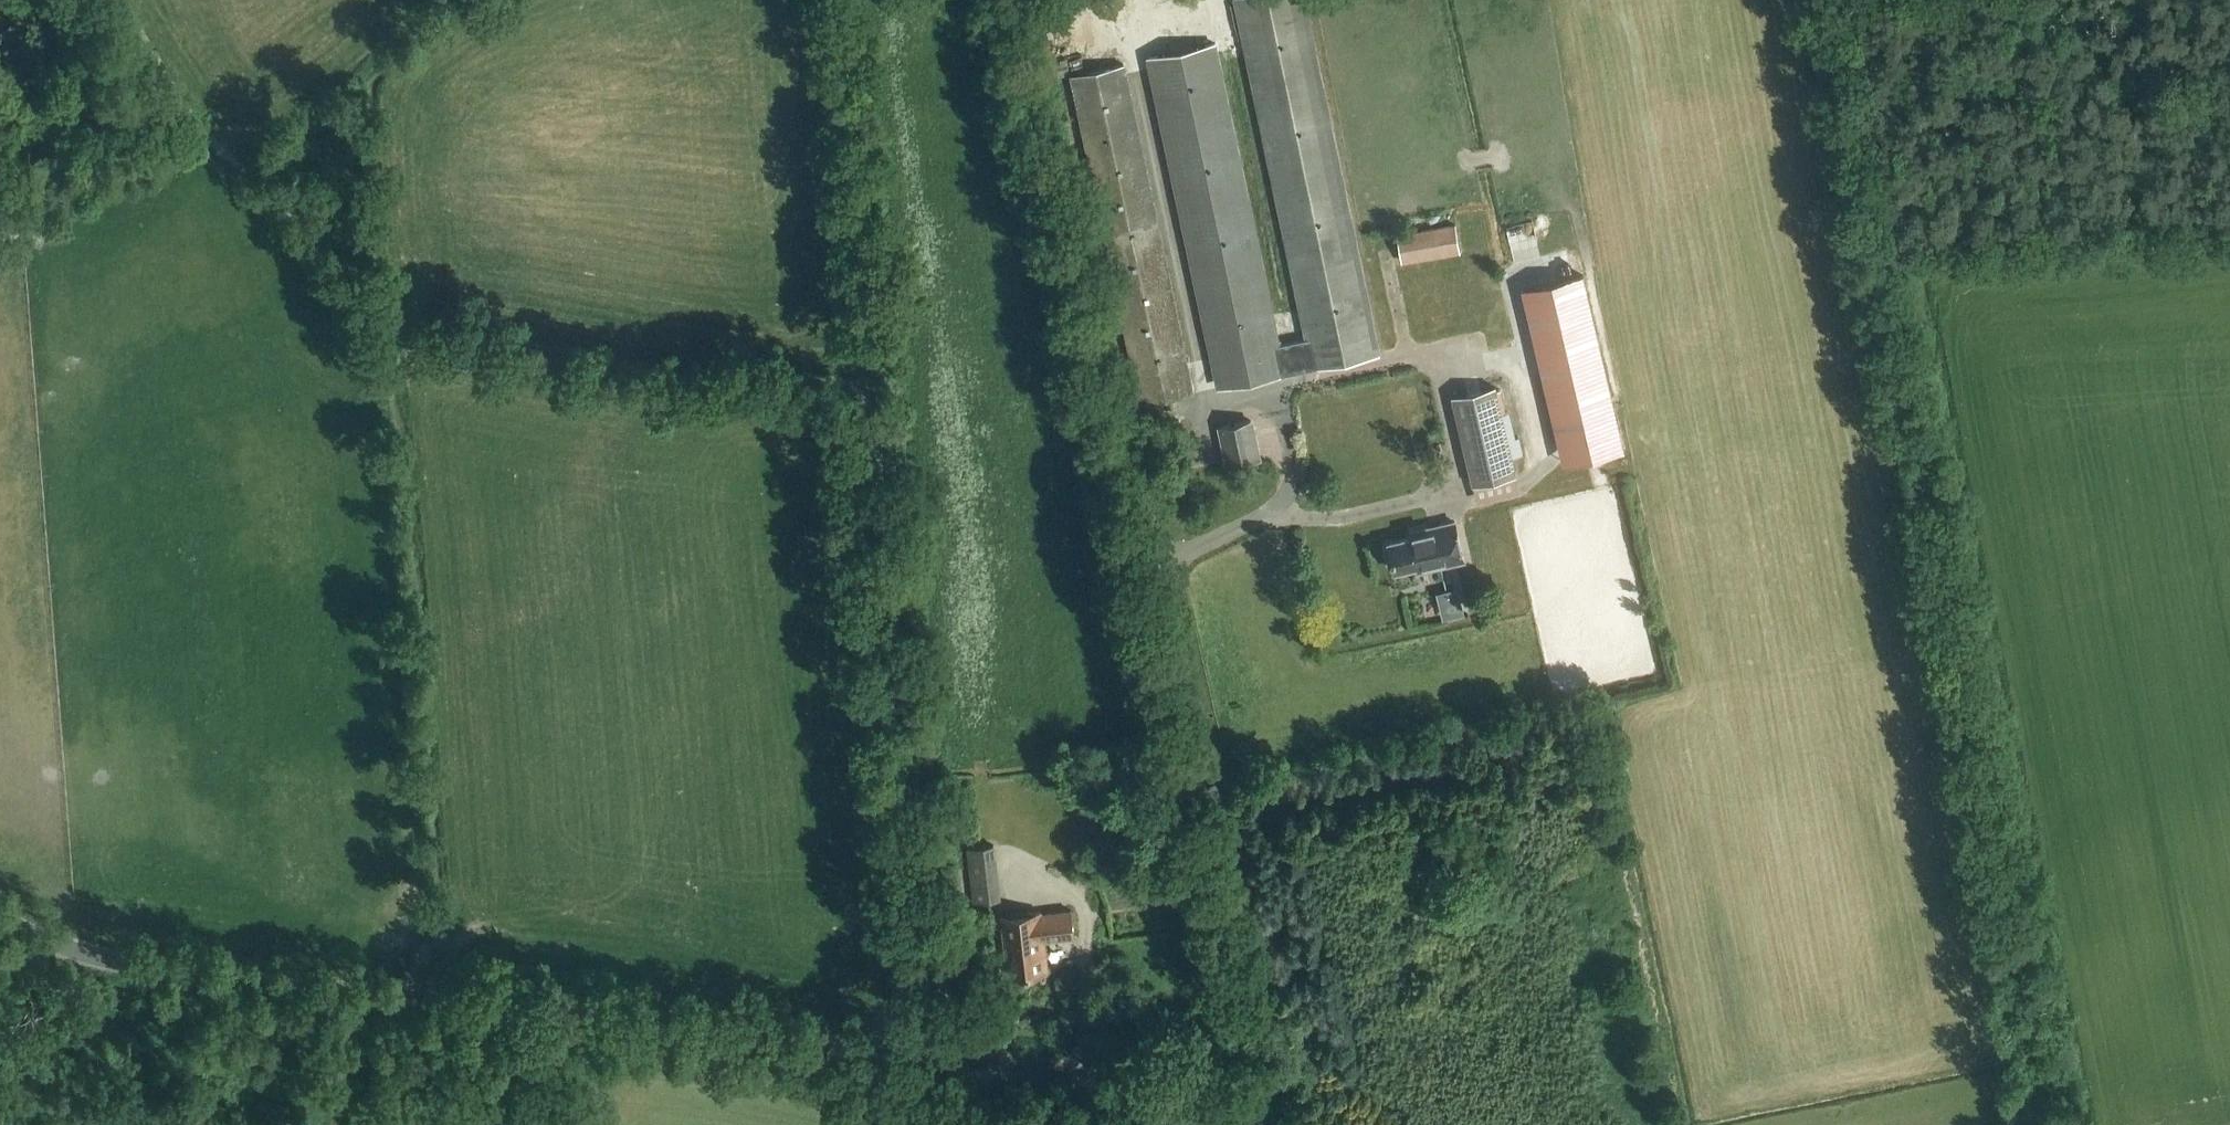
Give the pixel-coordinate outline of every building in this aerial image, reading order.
[(1217,387),(1380,355),(1306,0),(1234,0),(1304,340),(1279,346),(1216,44),(1147,58),(1217,387)] [(24,32),(13,20),(0,31),(0,35),(10,46),(24,32)] [(1124,65),(1071,76),(1140,404),(1193,393),(1124,65)] [(1458,255),(1453,226),(1397,235),(1401,264),(1458,255)] [(1626,449),(1590,271),(1527,284),(1562,462),(1626,449)] [(1452,396),(1472,484),(1516,474),(1496,386),(1452,396)] [(1250,420),(1220,426),(1228,465),(1258,459),(1250,420)] [(1410,537),(1389,542),(1390,548),(1386,550),(1390,565),(1394,565),(1396,571),(1431,562),(1433,567),(1464,560),(1454,521),(1409,532),(1410,537)] [(999,900),(994,847),(965,850),(971,903),(999,900)] [(1012,978),(1050,973),(1046,942),(1075,939),(1072,910),(1042,914),(1042,910),(1000,916),(1006,964),(1011,963),(1012,978)]
